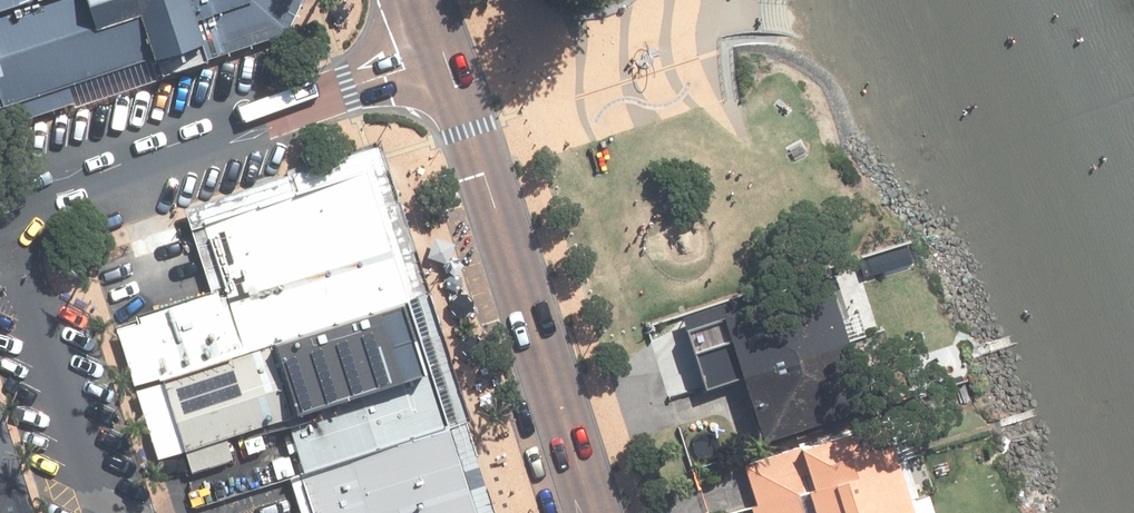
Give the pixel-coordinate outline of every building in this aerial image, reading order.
[(210,47),(195,2),(201,0),(0,0),(0,115),(210,47)] [(153,362),(403,280),(362,151),(181,210),(204,275),(131,299),(153,362)] [(739,373),(844,340),(824,277),(719,310),(739,373)] [(301,457),(445,409),(403,280),(153,362),(184,456),(225,442),(218,421),(283,400),(301,457)] [(844,340),(739,373),(760,438),(865,404),(844,340)] [(445,409),(301,457),(320,512),(478,512),(445,409)] [(755,504),(894,460),(882,419),(743,463),(755,504)] [(907,501),(894,460),(755,504),(758,512),(869,512),(907,501)] [(869,512),(911,512),(907,501),(869,512)]
